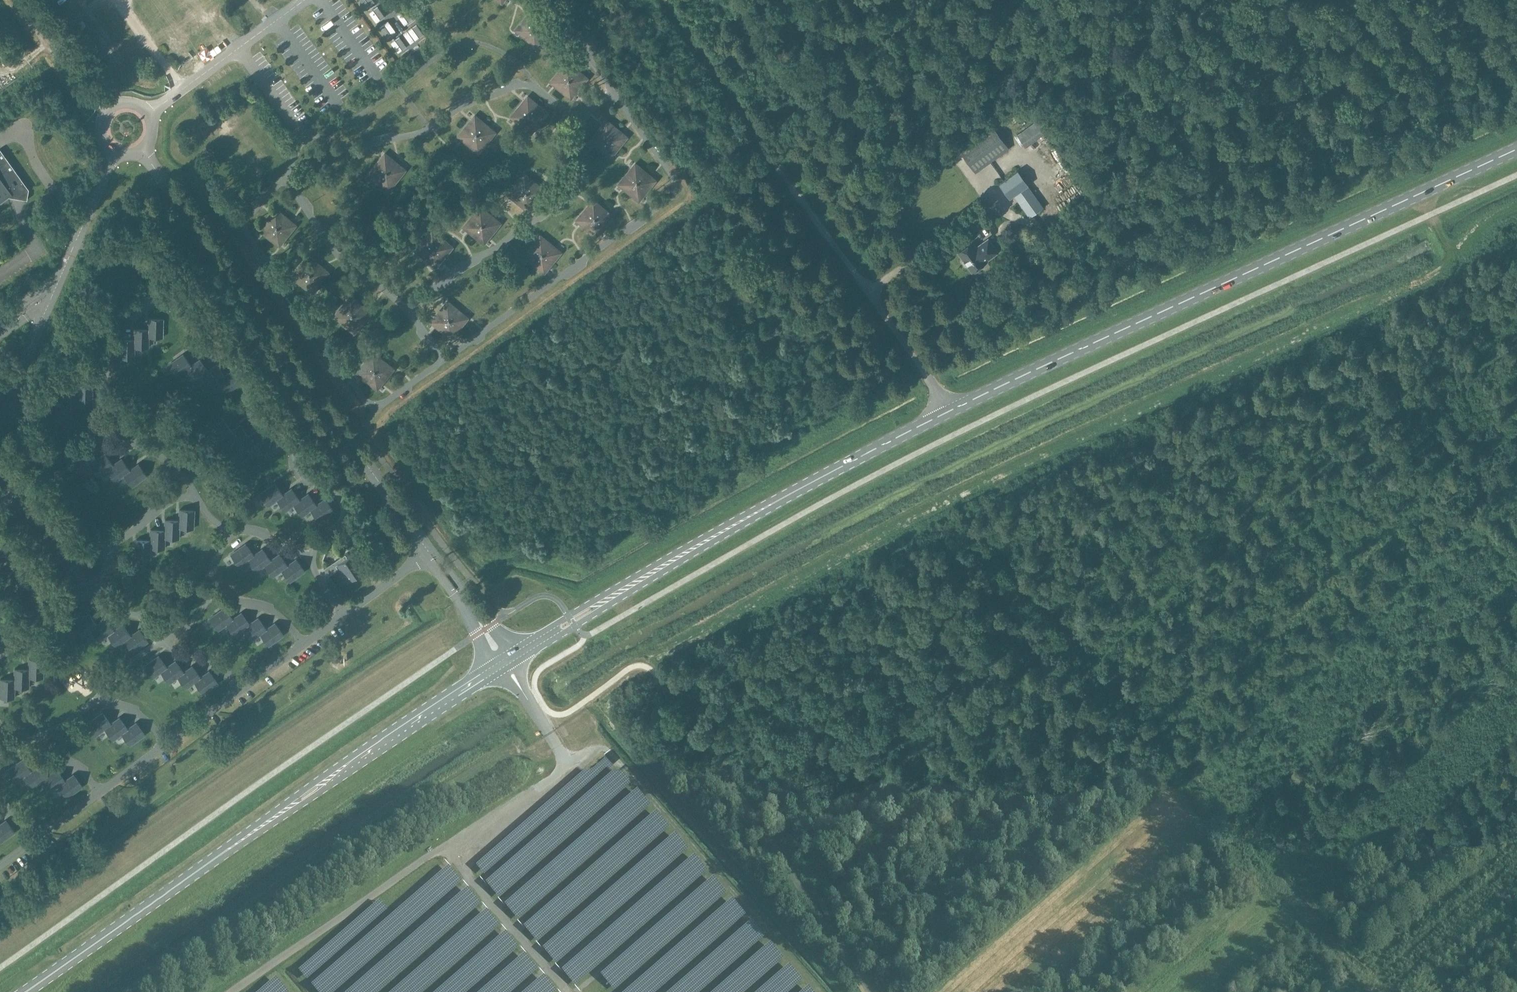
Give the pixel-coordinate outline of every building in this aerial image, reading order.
[(220,0),(214,3),(219,14),(225,11),(220,0)] [(534,28),(542,17),(532,9),(524,19),(534,28)] [(542,17),(534,28),(544,36),(553,26),(542,17)] [(526,38),(534,28),(524,19),(515,30),(526,38)] [(204,37),(214,32),(211,27),(201,33),(204,37)] [(534,28),(526,38),(536,46),(544,36),(534,28)] [(308,46),(318,39),(315,35),(305,41),(308,46)] [(559,71),(569,80),(578,70),(567,61),(559,71)] [(569,80),(579,88),(588,78),(578,70),(569,80)] [(569,80),(559,71),(550,81),(561,90),(569,80)] [(569,80),(561,90),(571,98),(579,88),(569,80)] [(529,115),(538,105),(528,96),(519,106),(529,115)] [(538,105),(529,115),(540,123),(548,113),(538,105)] [(521,125),(529,115),(519,106),(511,116),(521,125)] [(467,125),(477,134),(485,124),(475,115),(467,125)] [(529,115),(521,125),(531,133),(540,123),(529,115)] [(1040,118),(1017,135),(1025,146),(1049,129),(1040,118)] [(598,130),(609,139),(617,128),(607,120),(598,130)] [(477,134),(487,142),(495,132),(485,124),(477,134)] [(477,134),(467,125),(458,136),(468,144),(477,134)] [(609,139),(619,147),(627,137),(617,128),(609,139)] [(994,128),(961,151),(974,170),(1007,147),(994,128)] [(609,139),(598,130),(590,141),(600,149),(609,139)] [(487,142),(477,134),(468,144),(479,152),(487,142)] [(619,147),(609,139),(600,149),(611,157),(619,147)] [(8,196),(9,196),(10,197),(27,199),(29,189),(0,149),(0,202),(8,196)] [(377,163),(387,172),(395,161),(385,153),(377,163)] [(84,157),(80,160),(86,168),(90,165),(84,157)] [(395,161),(387,172),(397,180),(405,170),(395,161)] [(379,182),(387,172),(377,163),(368,174),(379,182)] [(637,182),(646,172),(635,163),(627,174),(637,182)] [(1014,195),(1028,185),(1018,170),(999,184),(1010,198),(1014,195)] [(387,172),(379,182),(389,190),(397,180),(387,172)] [(637,182),(647,190),(656,180),(646,172),(637,182)] [(516,184),(527,192),(535,182),(524,174),(516,184)] [(637,182),(627,174),(618,184),(629,192),(637,182)] [(527,192),(537,201),(545,190),(535,182),(527,192)] [(647,190),(637,182),(629,192),(639,201),(647,190)] [(527,192),(516,184),(508,195),(518,203),(527,192)] [(1028,185),(1014,195),(1029,217),(1043,207),(1028,185)] [(537,201),(527,192),(518,203),(529,211),(537,201)] [(595,218),(603,208),(593,199),(585,210),(595,218)] [(472,217),(482,225),(490,214),(480,206),(472,217)] [(277,227),(286,217),(275,208),(267,219),(277,227)] [(603,208),(595,218),(605,227),(614,217),(603,208)] [(586,228),(595,218),(585,210),(576,220),(586,228)] [(482,225),(492,233),(501,223),(490,214),(482,225)] [(286,217),(277,227),(288,235),(296,225),(286,217)] [(482,225),(472,217),(463,227),(474,235),(482,225)] [(595,218),(586,228),(596,237),(605,227),(595,218)] [(277,227),(267,219),(259,229),(269,237),(277,227)] [(482,225),(474,235),(484,243),(492,233),(482,225)] [(277,227),(269,237),(279,246),(288,235),(277,227)] [(424,240),(434,249),(442,238),(432,230),(424,240)] [(532,246),(542,254),(551,244),(541,235),(532,246)] [(434,249),(444,257),(453,247),(442,238),(434,249)] [(986,261),(998,252),(988,239),(981,244),(981,245),(977,248),(972,242),(958,252),(964,261),(963,262),(963,263),(965,266),(967,267),(968,266),(970,269),(977,264),(979,267),(987,262),(986,261)] [(434,249),(424,240),(415,250),(426,259),(434,249)] [(542,254),(553,262),(561,252),(551,244),(542,254)] [(542,254),(532,246),(524,256),(534,264),(542,254)] [(444,257),(434,249),(426,259),(436,267),(444,257)] [(544,273),(553,262),(542,254),(534,264),(544,273)] [(300,266),(310,274),(318,264),(308,255),(300,266)] [(318,264),(310,274),(320,282),(329,272),(318,264)] [(310,274),(300,266),(291,276),(302,284),(310,274)] [(320,282),(310,274),(302,284),(312,293),(320,282)] [(342,306),(353,315),(361,305),(351,296),(342,306)] [(439,311),(449,320),(458,309),(447,301),(439,311)] [(353,315),(363,323),(371,313),(361,305),(353,315)] [(353,315),(342,306),(334,317),(344,325),(353,315)] [(449,320),(460,328),(468,318),(458,309),(449,320)] [(449,320),(439,311),(431,322),(441,330),(449,320)] [(363,323),(353,315),(344,325),(354,333),(363,323)] [(148,329),(148,337),(162,337),(163,318),(148,318),(148,329)] [(460,328),(449,320),(441,330),(451,338),(460,328)] [(148,337),(148,329),(134,328),(134,339),(134,347),(148,348),(148,337)] [(134,347),(134,339),(120,339),(120,349),(120,358),(134,358),(134,347)] [(120,358),(120,349),(106,349),(105,368),(119,368),(120,358)] [(375,371),(383,360),(373,352),(365,362),(375,371)] [(185,370),(191,366),(183,354),(168,365),(176,377),(185,370)] [(202,376),(208,371),(200,359),(191,366),(185,370),(193,382),(202,376)] [(375,371),(386,379),(394,369),(383,360),(375,371)] [(367,381),(375,371),(365,362),(357,373),(367,381)] [(218,381),(225,376),(217,365),(208,371),(202,376),(210,387),(218,381)] [(225,376),(218,381),(227,392),(242,381),(234,370),(225,376)] [(375,371),(367,381),(377,389),(386,379),(375,371)] [(78,392),(78,400),(92,401),(92,382),(78,382),(78,392)] [(78,400),(78,392),(64,392),(63,403),(63,411),(77,411),(78,400)] [(225,436),(232,431),(224,420),(208,431),(217,442),(225,436)] [(89,464),(96,460),(88,448),(72,459),(81,470),(89,464)] [(105,453),(96,460),(89,464),(97,476),(106,469),(113,465),(105,453)] [(113,465),(106,469),(114,481),(123,475),(130,470),(121,458),(113,465)] [(130,470),(123,475),(131,486),(146,475),(138,463),(130,470)] [(268,506),(276,499),(283,495),(275,483),(260,494),(268,506)] [(292,488),(283,495),(276,499),(285,511),(293,505),(300,500),(292,488)] [(300,500),(293,505),(301,516),(310,510),(317,505),(309,493),(300,500)] [(317,505),(310,510),(318,521),(334,510),(325,499),(317,505)] [(179,520),(179,528),(193,529),(194,510),(180,509),(179,520)] [(179,528),(179,520),(165,519),(165,530),(164,538),(178,539),(179,528)] [(164,538),(165,530),(151,529),(150,540),(150,548),(164,549),(164,538)] [(150,548),(150,540),(136,539),(135,558),(149,559),(150,548)] [(239,566),(247,560),(254,555),(246,544),(230,555),(239,566)] [(264,565),(271,560),(263,549),(254,555),(247,560),(255,571),(264,565)] [(349,580),(362,571),(355,561),(358,559),(353,553),(347,557),(345,554),(324,568),(328,575),(341,567),(349,580)] [(281,570),(288,565),(279,554),(271,560),(264,565),(272,576),(281,570)] [(288,565),(281,570),(289,582),(304,571),(296,559),(288,565)] [(218,630),(226,624),(233,619),(224,608),(210,619),(218,630)] [(233,619),(226,624),(234,636),(243,629),(249,624),(241,613),(233,619)] [(249,624),(243,629),(251,641),(260,635),(266,629),(258,618),(249,624)] [(107,635),(114,630),(106,619),(97,625),(90,630),(98,641),(107,635)] [(266,629),(260,635),(268,646),(283,634),(275,623),(266,629)] [(124,640),(131,636),(122,624),(114,630),(107,635),(115,646),(124,640)] [(139,629),(131,636),(124,640),(132,651),(147,640),(139,629)] [(151,678),(160,672),(167,667),(158,655),(143,666),(151,678)] [(42,678),(43,659),(29,658),(28,669),(28,677),(42,678)] [(167,667),(160,672),(168,683),(177,677),(183,672),(175,661),(167,667)] [(194,682),(200,677),(192,666),(183,672),(177,677),(185,688),(194,682)] [(28,677),(28,669),(14,669),(14,679),(14,687),(28,688),(28,677)] [(202,693),(217,682),(209,671),(200,677),(194,682),(202,693)] [(14,679),(0,679),(0,681),(0,698),(13,698),(14,687),(14,679)] [(104,729),(111,724),(103,713),(87,724),(95,735),(104,729)] [(121,734),(128,729),(119,718),(111,724),(104,729),(112,740),(121,734)] [(128,729),(121,734),(129,745),(144,734),(136,723),(128,729)] [(16,782),(25,775),(31,771),(23,759),(8,770),(16,782)] [(40,764),(31,771),(25,775),(33,787),(41,780),(48,776),(40,764)] [(48,776),(41,780),(49,792),(58,786),(65,781),(57,769),(48,776)] [(65,781),(58,786),(66,797),(82,786),(73,775),(65,781)] [(14,832),(6,820),(0,825),(0,842),(14,832)]
